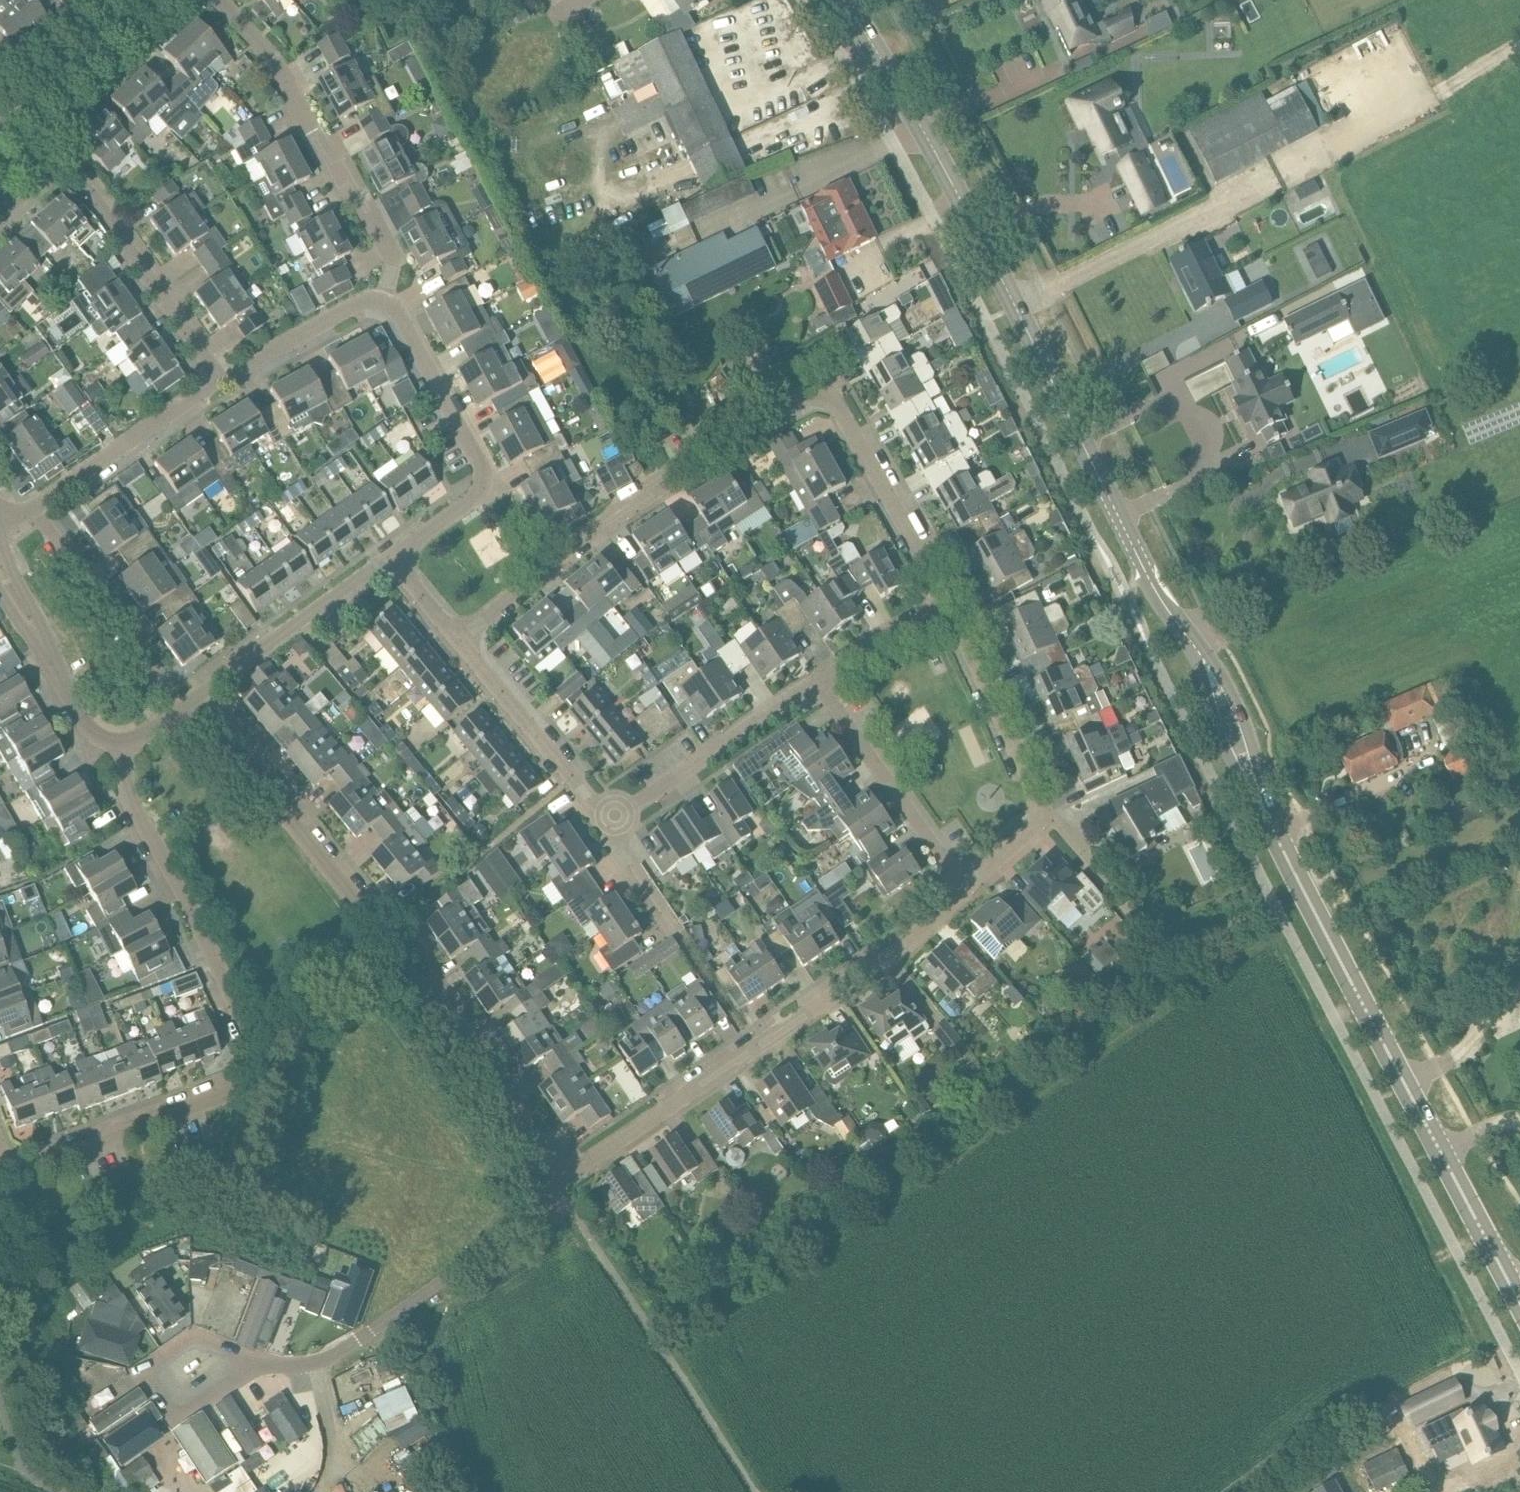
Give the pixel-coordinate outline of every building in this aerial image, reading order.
[(10,10),(2,0),(0,0),(0,50),(1,50),(9,43),(17,54),(35,39),(10,10)] [(52,24),(32,0),(2,0),(10,10),(35,39),(52,24)] [(69,10),(81,0),(60,0),(69,10)] [(261,2),(253,10),(264,22),(273,14),(277,19),(284,13),(277,5),(283,0),(259,0),(261,2)] [(683,8),(663,22),(669,32),(667,33),(671,39),(681,34),(682,35),(696,26),(692,20),(693,20),(688,13),(693,9),(695,11),(699,8),(698,7),(709,0),(677,0),(683,8)] [(1058,30),(1061,27),(1065,32),(1061,34),(1069,51),(1093,40),(1095,44),(1112,42),(1111,40),(1138,28),(1137,26),(1130,30),(1123,14),(1094,27),(1082,0),(1044,0),(1058,30)] [(1246,1),(1237,5),(1241,13),(1250,9),(1246,1)] [(1149,36),(1150,37),(1173,26),(1167,12),(1147,21),(1153,34),(1149,36)] [(198,22),(181,38),(208,68),(219,59),(225,66),(232,60),(198,22)] [(339,33),(319,44),(325,56),(345,45),(339,33)] [(655,84),(706,190),(745,171),(682,35),(681,34),(671,39),(631,57),(615,65),(630,96),(655,84)] [(215,75),(208,68),(181,38),(163,54),(180,72),(171,80),(200,111),(211,100),(215,95),(217,91),(217,90),(218,88),(217,86),(211,79),(215,75)] [(615,65),(631,57),(625,43),(608,51),(615,65)] [(365,82),(345,45),(325,56),(331,66),(333,65),(337,72),(320,81),(331,101),(365,82)] [(200,111),(171,80),(162,88),(146,70),(128,85),(167,128),(170,132),(185,115),(187,114),(192,114),(194,117),(200,111)] [(397,114),(376,76),(365,82),(331,101),(342,120),(359,111),(366,107),(370,114),(360,119),(366,131),(386,120),(397,114)] [(429,78),(418,84),(425,97),(436,91),(429,78)] [(1115,113),(1122,109),(1109,83),(1067,103),(1080,129),(1087,126),(1102,156),(1129,143),(1115,113)] [(128,85),(111,101),(124,116),(127,119),(119,127),(136,147),(152,132),(157,137),(167,128),(128,85)] [(443,110),(434,94),(428,97),(437,113),(443,110)] [(1262,94),(1193,129),(1220,180),(1288,145),(1262,94)] [(119,149),(129,141),(135,148),(136,147),(119,127),(118,127),(102,109),(84,125),(102,145),(93,154),(109,172),(126,157),(119,149)] [(449,116),(434,125),(441,139),(457,130),(449,116)] [(258,118),(238,129),(244,140),(264,129),(258,118)] [(361,157),(372,176),(406,157),(401,148),(407,144),(410,140),(410,135),(409,130),(406,127),(401,125),(397,125),(390,128),(386,120),(366,131),(372,142),(382,136),(386,143),(379,147),(361,157)] [(246,167),(254,183),(265,178),(299,159),(288,140),(264,153),(260,146),(270,140),(264,129),(244,140),(255,159),(247,163),(246,167)] [(191,157),(183,153),(176,163),(184,168),(191,157)] [(1167,202),(1144,155),(1121,167),(1143,213),(1167,202)] [(401,195),(407,206),(427,195),(421,185),(426,181),(429,176),(428,169),(423,165),(417,164),(412,167),(406,157),(372,176),(382,196),(401,186),(404,193),(401,195)] [(285,215),(298,208),(292,197),(287,200),(283,193),(310,179),(299,159),(265,178),(274,196),(262,202),(273,221),(285,215)] [(748,175),(663,210),(670,227),(755,193),(748,175)] [(1316,180),(1307,185),(1312,196),(1322,191),(1316,180)] [(150,221),(163,238),(195,216),(170,181),(151,194),(159,204),(168,198),(173,204),(167,209),(150,221)] [(862,210),(849,182),(814,199),(814,200),(802,205),(815,232),(827,226),(862,210)] [(61,197),(46,211),(71,238),(80,247),(92,236),(92,230),(75,212),(83,205),(73,193),(65,201),(61,197)] [(427,219),(402,232),(413,251),(459,226),(450,208),(448,204),(444,202),(440,201),(436,202),(431,204),(427,195),(407,206),(413,217),(423,212),(427,219)] [(495,207),(485,213),(494,229),(504,223),(495,207)] [(305,253),(340,234),(329,215),(306,228),(302,221),(304,220),(298,208),(285,215),(305,253)] [(877,239),(862,210),(827,226),(815,232),(830,262),(877,239)] [(34,229),(26,237),(44,256),(52,248),(56,252),(71,238),(46,211),(31,225),(34,229)] [(194,254),(201,264),(220,251),(226,247),(214,229),(208,234),(195,216),(163,238),(176,257),(192,246),(196,252),(194,254)] [(470,246),(459,226),(413,251),(423,271),(440,262),(444,269),(441,270),(448,282),(468,271),(462,261),(473,254),(469,247),(470,246)] [(724,235),(650,271),(673,318),(776,268),(758,229),(728,244),(724,235)] [(340,234),(305,253),(320,279),(311,284),(319,297),(329,292),(334,301),(354,290),(349,281),(351,280),(340,260),(350,254),(349,251),(353,249),(347,238),(343,240),(340,234)] [(44,256),(26,237),(18,244),(14,240),(0,253),(0,255),(24,281),(39,267),(36,263),(44,256)] [(512,238),(502,243),(508,254),(518,249),(512,238)] [(1204,244),(1185,254),(1184,252),(1180,253),(1181,256),(1176,259),(1189,285),(1186,287),(1197,310),(1207,305),(1208,308),(1212,306),(1211,304),(1224,297),(1236,322),(1273,303),(1263,284),(1237,297),(1227,276),(1222,279),(1204,244)] [(1317,245),(1303,251),(1317,280),(1331,274),(1317,245)] [(207,312),(240,290),(244,286),(220,251),(201,264),(209,275),(213,271),(218,278),(195,294),(207,312)] [(24,281),(0,255),(0,303),(10,314),(34,292),(24,281)] [(526,264),(513,270),(519,282),(531,276),(526,264)] [(130,299),(118,282),(113,285),(100,266),(79,281),(92,300),(87,303),(99,320),(130,299)] [(816,288),(820,295),(830,316),(852,305),(838,277),(816,288)] [(485,304),(475,286),(472,288),(466,278),(441,291),(447,301),(427,312),(437,331),(483,306),(483,305),(485,304)] [(534,279),(519,287),(526,301),(541,293),(534,279)] [(917,288),(921,295),(923,298),(934,291),(929,281),(917,288)] [(257,314),(240,290),(207,312),(220,330),(237,319),(243,314),(248,321),(238,327),(246,338),(265,325),(257,314)] [(910,292),(899,298),(904,306),(914,300),(910,292)] [(949,292),(937,298),(947,315),(958,309),(949,292)] [(1337,296),(1284,322),(1289,332),(1288,332),(1290,336),(1291,335),(1296,345),(1348,319),(1357,338),(1384,325),(1372,300),(1345,313),(1337,296)] [(144,328),(137,319),(142,316),(130,299),(99,320),(91,326),(99,338),(108,332),(111,337),(115,334),(122,343),(144,328)] [(310,299),(297,306),(303,318),(316,311),(310,299)] [(289,300),(281,305),(288,317),(296,312),(289,300)] [(851,347),(861,364),(899,343),(910,336),(900,319),(902,315),(896,305),(865,323),(848,332),(855,345),(851,347)] [(468,339),(473,349),(505,332),(497,319),(495,320),(493,317),(490,319),(483,306),(437,331),(448,350),(468,339)] [(549,308),(535,316),(551,345),(564,338),(549,308)] [(0,313),(0,317),(5,323),(12,318),(5,309),(0,313)] [(974,340),(958,310),(945,317),(960,348),(974,340)] [(832,323),(827,313),(813,321),(817,331),(832,323)] [(124,355),(136,372),(166,351),(155,334),(150,337),(144,328),(122,343),(128,352),(124,355)] [(514,365),(503,346),(510,343),(510,342),(518,338),(513,328),(505,332),(473,349),(479,359),(459,370),(469,389),(514,365)] [(393,349),(377,357),(367,338),(348,348),(366,381),(371,392),(407,374),(393,349)] [(43,342),(32,350),(39,361),(50,352),(43,342)] [(875,380),(881,392),(930,364),(925,355),(919,354),(909,359),(899,343),(861,364),(871,382),(875,380)] [(366,381),(348,348),(329,358),(339,378),(329,383),(343,408),(353,402),(347,391),(366,381)] [(166,351),(136,372),(148,389),(152,386),(159,396),(181,380),(174,371),(178,368),(166,351)] [(1259,373),(1248,351),(1239,355),(1239,354),(1235,356),(1236,357),(1227,361),(1237,383),(1234,385),(1242,402),(1238,403),(1246,420),(1250,418),(1258,435),(1263,432),(1268,444),(1276,440),(1276,441),(1280,439),(1279,438),(1287,434),(1282,423),(1287,421),(1280,408),(1295,401),(1290,391),(1291,390),(1289,386),(1288,387),(1283,376),(1269,383),(1262,371),(1259,373)] [(1164,352),(1144,361),(1150,374),(1170,365),(1164,352)] [(567,357),(563,364),(568,373),(580,366),(574,353),(567,357)] [(728,358),(728,366),(732,369),(737,369),(741,366),(741,358),(737,354),(732,354),(728,358)] [(885,406),(895,424),(933,402),(923,385),(934,380),(935,374),(930,364),(881,392),(888,405),(885,406)] [(541,388),(534,376),(529,374),(521,378),(514,365),(469,389),(480,408),(499,398),(505,407),(540,389),(541,388)] [(10,383),(21,375),(20,375),(10,382),(0,368),(0,390),(10,383)] [(308,369),(289,380),(308,413),(313,423),(322,426),(325,417),(343,408),(329,383),(319,389),(308,369)] [(22,399),(32,392),(21,375),(10,383),(0,390),(0,429),(24,412),(29,409),(22,399)] [(308,413),(289,380),(270,390),(281,410),(270,415),(285,439),(295,434),(313,423),(308,413)] [(588,380),(576,386),(584,400),(585,400),(596,394),(588,380)] [(71,383),(53,396),(69,417),(87,404),(71,383)] [(417,392),(399,402),(404,410),(421,400),(417,392)] [(510,418),(491,428),(501,447),(546,423),(546,422),(530,394),(505,407),(510,418)] [(248,402),(229,414),(250,446),(268,435),(274,445),(285,439),(270,415),(260,421),(248,402)] [(908,439),(915,451),(964,424),(958,414),(952,413),(942,419),(933,402),(895,424),(904,441),(908,439)] [(80,412),(97,436),(107,429),(90,404),(80,412)] [(17,456),(47,435),(35,418),(31,421),(24,412),(0,429),(0,433),(17,456)] [(1432,427),(1426,412),(1370,435),(1380,459),(1427,439),(1435,436),(1432,428),(1432,427)] [(223,444),(213,451),(229,474),(238,468),(239,469),(258,458),(250,446),(229,414),(211,425),(223,444)] [(388,433),(387,431),(382,423),(371,430),(377,440),(388,433)] [(531,456),(536,466),(561,452),(570,447),(563,435),(558,433),(554,436),(546,423),(501,447),(511,466),(531,456)] [(918,466),(928,483),(966,461),(981,453),(972,439),(968,437),(969,433),(964,424),(915,451),(922,464),(918,466)] [(768,442),(795,489),(836,466),(825,446),(806,457),(790,429),(768,442)] [(377,440),(371,430),(360,438),(367,448),(377,440)] [(47,435),(17,456),(29,474),(33,470),(40,480),(45,476),(48,481),(65,469),(61,465),(78,454),(68,439),(56,447),(47,435)] [(229,474),(213,451),(203,458),(190,440),(173,452),(195,483),(202,493),(218,482),(229,497),(239,489),(229,474)] [(337,441),(327,447),(333,456),(343,449),(337,441)] [(325,447),(318,451),(322,459),(330,455),(325,447)] [(620,490),(634,483),(625,467),(636,460),(631,450),(605,464),(606,466),(620,490)] [(195,483),(173,452),(155,465),(168,483),(158,489),(174,512),(184,505),(202,493),(195,483)] [(542,476),(522,487),(533,505),(566,487),(581,480),(570,461),(567,463),(561,452),(536,466),(542,476)] [(418,456),(398,470),(419,499),(438,485),(418,456)] [(348,467),(341,458),(332,464),(339,474),(348,467)] [(941,498),(948,510),(1012,475),(1011,473),(996,482),(992,474),(986,472),(976,478),(966,461),(928,483),(938,500),(941,498)] [(638,463),(629,469),(635,478),(644,472),(638,463)] [(339,474),(332,464),(312,479),(319,488),(339,474)] [(138,465),(127,472),(134,482),(144,475),(138,465)] [(595,472),(609,496),(620,490),(606,466),(595,472)] [(836,466),(795,489),(819,532),(841,520),(828,496),(847,485),(836,466)] [(1327,512),(1331,524),(1352,516),(1347,504),(1362,499),(1350,471),(1340,475),(1336,466),(1312,476),(1315,485),(1284,498),(1295,526),(1327,512)] [(419,499),(398,470),(379,483),(399,512),(419,499)] [(729,474),(710,486),(736,526),(761,509),(767,517),(771,514),(765,507),(764,505),(773,499),(761,482),(753,488),(751,486),(741,492),(729,474)] [(952,525),(962,542),(1000,520),(991,504),(1015,490),(1017,484),(1012,475),(948,510),(955,523),(952,525)] [(301,480),(291,487),(297,497),(308,489),(301,480)] [(1043,481),(1036,484),(1041,496),(1049,492),(1043,481)] [(372,484),(353,497),(373,526),(392,512),(372,484)] [(81,524),(94,541),(125,519),(135,512),(116,485),(93,501),(100,511),(81,524)] [(710,486),(691,499),(703,517),(693,524),(707,545),(713,554),(728,543),(723,534),(736,526),(710,486)] [(297,497),(291,487),(280,495),(287,504),(297,497)] [(566,487),(533,505),(543,525),(563,514),(570,526),(587,516),(579,502),(575,504),(566,487)] [(258,499),(253,492),(245,498),(250,505),(258,499)] [(353,497),(334,510),(354,539),(373,526),(353,497)] [(334,510),(315,524),(335,553),(354,539),(334,510)] [(264,520),(257,511),(247,518),(254,527),(264,520)] [(671,512),(652,524),(671,553),(678,563),(707,545),(693,524),(683,530),(671,512)] [(244,535),(254,527),(247,518),(237,525),(244,535)] [(124,546),(131,555),(154,539),(147,529),(137,536),(125,519),(94,541),(106,559),(124,546)] [(975,557),(982,570),(1031,542),(1025,533),(1019,531),(1009,537),(1000,520),(962,542),(972,559),(975,557)] [(335,553),(315,524),(296,537),(316,566),(335,553)] [(671,553),(652,524),(633,536),(645,555),(635,561),(649,583),(678,563),(671,553)] [(843,524),(828,532),(833,541),(844,535),(846,529),(843,524)] [(119,578),(132,595),(163,573),(173,566),(154,539),(131,555),(138,565),(119,578)] [(237,539),(234,541),(242,552),(245,547),(240,540),(237,539)] [(222,542),(212,550),(219,559),(230,550),(222,542)] [(799,553),(812,545),(810,542),(796,549),(799,553)] [(1031,542),(982,570),(989,582),(985,584),(996,602),(1034,580),(1024,563),(1034,557),(1036,551),(1031,542)] [(838,548),(838,549),(848,566),(861,587),(873,581),(882,598),(904,586),(883,550),(866,560),(862,562),(853,545),(848,543),(838,548)] [(293,544),(274,557),(295,586),(314,573),(293,544)] [(201,548),(193,554),(206,574),(217,567),(204,549),(201,548)] [(832,586),(820,593),(843,627),(863,613),(849,593),(861,587),(848,566),(838,549),(830,554),(828,564),(831,568),(828,580),(832,586)] [(1065,554),(1070,566),(1081,561),(1075,549),(1065,554)] [(274,557),(255,571),(276,600),(295,586),(274,557)] [(602,557),(585,571),(615,607),(641,585),(626,566),(616,574),(602,557)] [(750,562),(749,567),(753,573),(762,567),(756,558),(750,562)] [(1069,568),(1074,579),(1087,573),(1082,562),(1069,568)] [(770,565),(762,570),(771,582),(778,577),(770,565)] [(276,600),(255,571),(236,584),(257,613),(276,600)] [(585,571),(567,586),(581,602),(572,610),(588,629),(605,650),(614,661),(640,639),(632,629),(616,643),(598,621),(615,607),(585,571)] [(163,600),(169,610),(201,587),(194,577),(185,584),(182,580),(172,578),(168,581),(163,573),(132,595),(144,613),(163,600)] [(786,606),(800,627),(810,620),(823,640),(843,627),(820,593),(810,600),(804,592),(792,581),(786,581),(774,589),(786,606)] [(693,584),(662,605),(673,622),(704,601),(693,584)] [(158,632),(170,649),(201,627),(189,610),(199,603),(192,593),(201,587),(169,610),(176,619),(158,632)] [(1015,602),(996,610),(1005,629),(1009,627),(1014,640),(1065,616),(1075,612),(1066,593),(1042,604),(1036,592),(1015,602)] [(257,623),(240,600),(230,607),(246,630),(257,623)] [(549,601),(532,615),(554,642),(560,649),(562,651),(570,644),(588,629),(572,610),(563,618),(549,601)] [(780,620),(761,633),(783,667),(804,653),(790,633),(800,627),(786,606),(775,613),(780,620)] [(370,629),(385,648),(412,626),(397,607),(370,629)] [(554,642),(532,615),(514,630),(522,639),(514,645),(528,663),(529,662),(534,670),(560,649),(554,642)] [(1017,654),(1025,672),(1065,654),(1057,637),(1068,632),(1070,626),(1065,616),(1014,640),(1020,653),(1017,654)] [(647,618),(633,626),(641,639),(655,631),(647,618)] [(710,622),(699,630),(712,649),(704,654),(712,666),(701,674),(724,707),(744,694),(730,674),(740,667),(726,646),(710,622)] [(170,649),(183,667),(220,641),(208,623),(201,627),(170,649)] [(385,648),(401,667),(428,644),(412,626),(385,648)] [(736,639),(726,646),(740,667),(750,660),(764,680),(783,667),(761,633),(741,647),(736,639)] [(303,637),(295,643),(304,654),(312,647),(303,637)] [(401,667),(416,686),(443,663),(428,644),(401,667)] [(681,649),(650,670),(654,675),(660,684),(663,682),(666,686),(669,691),(680,707),(691,701),(704,721),(724,707),(701,674),(693,661),(690,663),(681,649)] [(0,657),(0,667),(4,675),(21,665),(12,650),(0,657)] [(605,650),(596,658),(604,669),(614,661),(605,650)] [(1037,689),(1043,702),(1094,678),(1089,669),(1084,667),(1073,671),(1065,654),(1025,672),(1033,691),(1037,689)] [(363,667),(355,657),(338,671),(346,681),(354,674),(363,667)] [(293,691),(299,687),(286,671),(280,676),(270,662),(249,677),(261,691),(246,703),(259,720),(293,691)] [(416,686),(432,704),(459,682),(443,663),(416,686)] [(654,675),(647,666),(646,665),(638,670),(646,682),(654,675)] [(580,673),(563,688),(556,693),(564,702),(587,683),(580,673)] [(362,684),(354,674),(346,681),(354,690),(362,684)] [(1104,674),(1095,677),(1099,686),(1108,683),(1104,674)] [(21,717),(15,707),(30,698),(19,679),(10,684),(4,675),(0,677),(0,729),(21,717)] [(660,684),(654,675),(646,682),(651,690),(639,699),(646,709),(655,703),(663,697),(656,687),(660,684)] [(1045,716),(1054,735),(1059,732),(1093,715),(1098,712),(1103,710),(1096,694),(1098,688),(1094,678),(1043,702),(1049,714),(1045,716)] [(459,682),(432,704),(447,723),(459,713),(474,701),(459,682)] [(570,710),(586,729),(613,706),(598,687),(570,710)] [(1438,711),(1426,688),(1385,706),(1395,731),(1438,711)] [(296,733),(315,717),(293,691),(259,720),(273,737),(289,724),(296,733)] [(347,692),(337,700),(347,711),(357,703),(347,692)] [(655,703),(662,713),(671,707),(664,697),(663,697),(655,703)] [(376,702),(369,708),(377,718),(384,712),(376,702)] [(586,729),(602,748),(629,725),(613,706),(586,729)] [(454,732),(470,751),(497,728),(482,709),(466,722),(454,732)] [(1071,748),(1077,761),(1127,737),(1123,728),(1117,725),(1107,730),(1098,712),(1093,715),(1059,732),(1054,735),(1059,732),(1067,750),(1071,748)] [(1161,720),(1158,713),(1150,717),(1153,724),(1161,720)] [(368,716),(357,725),(366,737),(366,736),(377,727),(368,716)] [(53,737),(42,718),(27,727),(21,717),(0,729),(0,751),(7,763),(18,758),(53,737)] [(302,771),(336,742),(315,717),(296,733),(303,742),(288,755),(302,771)] [(397,735),(388,723),(380,730),(390,741),(397,735)] [(735,765),(734,766),(744,782),(762,769),(760,766),(781,751),(805,733),(798,723),(763,748),(735,765)] [(629,725),(602,748),(617,766),(644,744),(629,725)] [(470,751),(486,769),(513,747),(497,728),(470,751)] [(841,751),(828,732),(811,743),(805,733),(781,751),(788,760),(794,755),(808,774),(841,751)] [(1127,737),(1077,761),(1083,774),(1079,775),(1088,794),(1106,786),(1127,776),(1126,772),(1136,767),(1129,753),(1130,753),(1132,747),(1143,742),(1138,732),(1127,737)] [(1399,765),(1385,734),(1384,732),(1339,752),(1354,785),(1399,765)] [(404,742),(397,735),(390,741),(396,749),(404,742)] [(49,765),(64,756),(53,737),(18,758),(7,763),(20,783),(25,792),(26,792),(55,775),(49,765)] [(338,784),(361,765),(353,754),(348,757),(336,742),(302,771),(316,788),(331,775),(338,784)] [(486,769),(501,788),(528,766),(513,747),(486,769)] [(1469,769),(1461,750),(1446,757),(1454,776),(1469,769)] [(808,774),(800,780),(814,799),(814,798),(822,809),(843,794),(836,785),(856,771),(841,751),(808,774)] [(1140,787),(1146,798),(1124,811),(1127,816),(1111,826),(1131,860),(1148,850),(1145,844),(1167,832),(1159,819),(1181,806),(1176,798),(1184,794),(1195,808),(1202,804),(1178,756),(1154,767),(1159,779),(1140,787)] [(414,757),(407,763),(411,768),(418,762),(414,757)] [(372,799),(379,793),(367,779),(372,775),(362,764),(361,765),(338,784),(346,793),(330,806),(344,822),(372,799)] [(528,766),(501,788),(517,807),(544,784),(528,766)] [(1137,783),(1156,779),(1154,769),(1135,774),(1137,783)] [(419,777),(427,786),(435,780),(427,770),(419,777)] [(26,792),(43,820),(52,815),(87,795),(76,776),(61,785),(55,775),(26,792)] [(435,780),(427,786),(432,792),(435,796),(443,789),(435,780)] [(721,810),(711,817),(728,842),(732,848),(752,834),(743,822),(754,814),(732,782),(711,795),(721,810)] [(372,799),(344,822),(358,839),(373,826),(381,835),(400,819),(405,814),(384,789),(379,793),(372,799)] [(850,833),(883,810),(869,790),(850,804),(843,794),(822,809),(802,823),(809,832),(832,831),(840,841),(850,834),(850,833)] [(432,792),(423,799),(430,808),(439,801),(435,796),(432,792)] [(89,834),(83,823),(98,814),(87,795),(52,815),(43,820),(61,850),(70,845),(89,834)] [(469,814),(461,804),(459,805),(453,810),(461,820),(469,814)] [(728,842),(711,817),(701,823),(692,809),(672,822),(694,855),(706,847),(715,860),(732,848),(728,842)] [(856,857),(864,868),(885,853),(878,843),(897,829),(883,810),(850,833),(850,834),(864,852),(856,857)] [(1467,810),(1446,818),(1451,829),(1472,820),(1467,810)] [(373,857),(387,874),(428,840),(406,814),(405,814),(400,819),(381,835),(388,844),(373,857)] [(477,823),(469,814),(461,820),(469,829),(477,823)] [(546,852),(554,863),(582,844),(568,824),(557,832),(546,816),(519,834),(536,858),(546,852)] [(0,827),(0,828),(7,841),(20,834),(12,820),(0,827)] [(694,855),(672,822),(652,836),(662,850),(651,857),(664,876),(680,864),(694,855)] [(486,835),(487,829),(483,825),(478,825),(474,828),(473,834),(477,838),(482,838),(486,835)] [(428,840),(387,874),(400,890),(416,878),(423,887),(443,871),(433,860),(427,865),(415,851),(428,840)] [(1505,849),(1509,859),(1519,854),(1519,843),(1505,849)] [(552,882),(567,905),(594,887),(584,872),(595,864),(592,859),(593,859),(591,855),(590,856),(582,844),(554,863),(561,875),(552,882)] [(476,867),(502,894),(522,876),(496,848),(476,867)] [(885,853),(864,868),(872,878),(875,876),(889,895),(922,871),(908,851),(892,863),(885,853)] [(85,883),(91,893),(126,872),(115,854),(99,863),(93,852),(65,868),(77,888),(85,883)] [(827,868),(819,857),(805,867),(813,878),(827,868)] [(1083,874),(1079,878),(1063,860),(1053,869),(1045,860),(1024,879),(1062,921),(1077,906),(1074,902),(1078,898),(1093,915),(1108,902),(1093,885),(1083,874)] [(107,921),(108,922),(127,911),(121,900),(137,891),(126,872),(91,893),(96,901),(86,910),(96,928),(107,921)] [(836,885),(829,876),(820,882),(827,891),(836,885)] [(480,915),(473,906),(484,898),(472,880),(438,903),(445,913),(428,924),(440,942),(480,915)] [(857,922),(842,899),(850,894),(843,883),(823,896),(846,929),(857,922)] [(34,885),(19,891),(25,902),(40,897),(34,885)] [(593,922),(601,933),(629,914),(616,894),(604,902),(594,887),(567,905),(583,928),(593,922)] [(820,893),(793,911),(803,926),(822,955),(840,942),(828,924),(837,918),(830,908),(826,901),(825,899),(820,893)] [(1039,921),(1030,911),(1017,896),(1001,911),(994,904),(988,906),(972,921),(981,931),(974,937),(995,960),(1005,951),(1039,921)] [(0,897),(0,934),(12,929),(0,897)] [(822,955),(803,926),(791,908),(764,926),(770,936),(782,955),(792,948),(804,967),(822,955)] [(52,916),(49,917),(55,929),(66,924),(61,911),(52,916)] [(107,921),(96,928),(112,957),(114,956),(123,952),(159,933),(149,914),(133,922),(127,911),(108,922),(107,921)] [(629,914),(601,933),(609,945),(599,951),(613,973),(624,966),(640,955),(631,942),(643,934),(639,929),(641,928),(638,925),(637,926),(629,914)] [(496,944),(489,933),(491,932),(480,915),(440,942),(452,960),(469,948),(475,958),(496,944)] [(529,921),(522,926),(528,935),(535,930),(529,921)] [(700,926),(691,928),(695,942),(704,939),(700,926)] [(97,928),(86,934),(89,940),(97,937),(98,940),(102,938),(97,928)] [(23,961),(12,929),(0,934),(0,969),(23,961)] [(547,943),(558,960),(576,947),(565,931),(547,943)] [(56,932),(45,936),(50,948),(60,944),(56,932)] [(123,952),(114,956),(123,973),(132,969),(139,982),(141,981),(159,972),(153,961),(169,952),(166,947),(169,944),(168,939),(166,936),(163,933),(159,933),(123,952)] [(752,949),(743,955),(748,963),(768,992),(786,979),(773,961),(782,955),(770,936),(752,949)] [(515,971),(504,955),(510,951),(502,940),(496,944),(475,958),(482,968),(465,979),(478,997),(507,977),(515,971)] [(998,982),(977,959),(964,944),(953,954),(944,946),(924,964),(932,972),(929,975),(949,997),(940,1004),(951,1017),(957,1018),(961,1014),(962,1008),(955,1000),(968,989),(978,1000),(998,982)] [(1083,957),(1098,975),(1113,962),(1097,944),(1083,957)] [(21,997),(18,987),(23,985),(28,974),(23,961),(0,969),(0,1005),(21,997)] [(768,992),(748,963),(739,969),(733,961),(715,973),(728,992),(737,985),(750,1004),(768,992)] [(560,963),(535,977),(542,989),(567,976),(560,963)] [(1092,978),(1078,963),(1059,980),(1072,995),(1092,978)] [(73,975),(69,965),(63,967),(61,973),(63,979),(73,975)] [(507,977),(478,997),(490,1015),(506,1004),(513,1013),(534,999),(515,971),(507,977)] [(170,982),(173,991),(176,998),(202,988),(195,973),(170,982)] [(78,986),(74,976),(65,980),(66,983),(74,987),(78,986)] [(613,979),(609,982),(616,993),(620,990),(613,979)] [(170,982),(150,990),(153,998),(173,991),(170,982)] [(715,1028),(702,1009),(712,1002),(698,982),(688,989),(684,984),(667,996),(670,1000),(670,1001),(684,1022),(696,1040),(715,1028)] [(1005,991),(1018,1005),(1025,998),(1012,984),(1005,991)] [(95,988),(81,993),(87,1008),(94,1005),(99,1003),(103,1002),(95,988)] [(133,1006),(153,998),(150,990),(129,997),(133,1006)] [(882,1038),(884,1036),(896,1048),(912,1037),(915,1041),(929,1032),(930,1028),(916,1007),(905,991),(884,1005),(878,997),(861,1008),(873,1024),(882,1038)] [(515,1052),(552,1027),(541,1010),(551,1004),(543,992),(534,998),(535,998),(534,999),(513,1013),(519,1023),(503,1034),(515,1052)] [(35,1001),(31,993),(21,997),(0,1005),(0,1028),(7,1025),(12,1037),(30,1029),(33,1028),(43,1024),(35,1001)] [(121,1010),(133,1006),(129,997),(118,1001),(121,1010)] [(687,1046),(675,1028),(684,1022),(670,1001),(642,1020),(656,1040),(669,1059),(672,1056),(675,1060),(685,1054),(682,1050),(687,1046)] [(99,1005),(88,1009),(97,1032),(108,1028),(102,1012),(99,1005)] [(88,1009),(77,1013),(79,1021),(91,1017),(88,1009)] [(210,1026),(204,1011),(194,1014),(183,1018),(187,1029),(199,1061),(201,1060),(201,1062),(205,1065),(213,1062),(214,1058),(213,1056),(220,1053),(215,1039),(210,1026)] [(72,1032),(68,1020),(49,1027),(53,1039),(72,1032)] [(659,1065),(647,1047),(656,1040),(642,1020),(624,1032),(629,1039),(619,1046),(641,1078),(659,1065)] [(597,1021),(583,1031),(590,1041),(605,1031),(597,1021)] [(933,1031),(952,1056),(965,1046),(945,1021),(933,1031)] [(172,1022),(163,1025),(179,1068),(199,1061),(187,1029),(176,1033),(172,1022)] [(219,1023),(210,1026),(215,1039),(225,1036),(219,1023)] [(145,1038),(145,1039),(161,1081),(159,1076),(179,1068),(163,1025),(154,1029),(158,1040),(147,1044),(145,1038)] [(550,1068),(577,1050),(570,1038),(566,1041),(555,1025),(552,1027),(515,1052),(527,1070),(544,1059),(550,1068)] [(53,1039),(49,1027),(28,1035),(33,1046),(53,1039)] [(819,1061),(827,1073),(826,1078),(830,1084),(836,1086),(853,1075),(853,1068),(872,1056),(853,1028),(834,1040),(828,1031),(808,1044),(819,1061)] [(20,1038),(8,1043),(11,1051),(12,1055),(25,1049),(20,1038)] [(133,1043),(124,1046),(141,1089),(161,1081),(145,1039),(133,1043)] [(12,1056),(12,1055),(8,1043),(0,1046),(0,1060),(12,1056)] [(115,1049),(104,1054),(108,1065),(120,1096),(141,1089),(124,1046),(115,1049)] [(589,1082),(579,1066),(585,1062),(577,1050),(550,1068),(557,1078),(540,1089),(552,1107),(589,1082)] [(93,1058),(84,1061),(100,1104),(120,1096),(108,1065),(104,1054),(93,1058)] [(79,1076),(69,1080),(68,1080),(78,1106),(77,1106),(79,1112),(80,1111),(80,1112),(100,1104),(84,1061),(75,1064),(79,1076)] [(758,1088),(769,1104),(783,1126),(809,1108),(817,1119),(832,1128),(843,1121),(822,1090),(810,1098),(789,1066),(758,1088)] [(51,1067),(42,1070),(57,1113),(77,1106),(79,1112),(80,1112),(80,1111),(79,1112),(77,1106),(78,1106),(68,1080),(69,1080),(66,1074),(55,1078),(51,1067)] [(26,1089),(37,1121),(57,1113),(42,1070),(21,1078),(26,1089)] [(635,1079),(623,1087),(634,1104),(646,1095),(645,1094),(635,1079)] [(26,1089),(14,1093),(10,1082),(1,1086),(0,1086),(0,1106),(7,1104),(16,1129),(37,1121),(26,1089)] [(591,1129),(611,1115),(589,1082),(552,1107),(564,1125),(581,1114),(591,1129)] [(748,1130),(736,1112),(729,1102),(702,1120),(722,1149),(738,1138),(745,1148),(767,1133),(759,1122),(748,1130)] [(866,1140),(850,1116),(843,1120),(861,1147),(865,1154),(875,1147),(869,1138),(866,1140)] [(677,1136),(652,1152),(674,1185),(692,1173),(699,1184),(720,1170),(703,1145),(689,1154),(677,1136)] [(618,1215),(632,1205),(644,1222),(666,1207),(653,1188),(641,1171),(630,1179),(624,1169),(598,1186),(618,1215)] [(695,1251),(687,1256),(694,1267),(702,1262),(695,1251)] [(146,1264),(119,1283),(162,1346),(192,1325),(191,1324),(186,1252),(146,1264)] [(256,1278),(260,1268),(240,1260),(212,1255),(212,1253),(186,1252),(191,1324),(192,1325),(234,1340),(256,1278)] [(373,1273),(351,1265),(346,1278),(335,1274),(329,1289),(330,1289),(321,1318),(331,1322),(330,1323),(352,1331),(373,1273)] [(260,1268),(234,1340),(239,1342),(239,1343),(266,1353),(267,1352),(272,1353),(278,1355),(283,1356),(308,1285),(298,1282),(295,1281),(275,1274),(276,1273),(260,1266),(260,1268)] [(162,1346),(119,1283),(96,1299),(85,1280),(71,1289),(72,1291),(60,1299),(75,1324),(68,1359),(127,1370),(128,1370),(162,1346)] [(149,1401),(128,1370),(127,1370),(68,1359),(66,1358),(66,1416),(85,1444),(149,1401)] [(250,1383),(207,1410),(250,1475),(310,1434),(271,1374),(266,1375),(250,1383)] [(1456,1377),(1401,1403),(1412,1428),(1468,1401),(1456,1377)] [(373,1399),(388,1432),(421,1417),(406,1384),(373,1399)] [(149,1401),(85,1444),(107,1477),(119,1469),(135,1491),(169,1491),(171,1433),(149,1401)] [(1450,1415),(1423,1428),(1432,1448),(1435,1446),(1442,1462),(1467,1450),(1474,1465),(1508,1449),(1499,1430),(1500,1429),(1499,1424),(1501,1423),(1497,1415),(1487,1405),(1453,1421),(1450,1415)] [(250,1475),(207,1410),(171,1433),(169,1491),(254,1491),(259,1489),(250,1475)] [(1364,1466),(1376,1491),(1410,1477),(1398,1450),(1364,1466)] [(1460,1476),(1466,1491),(1498,1491),(1495,1484),(1484,1489),(1475,1469),(1460,1476)] [(1335,1483),(1319,1491),(1340,1491),(1335,1483)]
